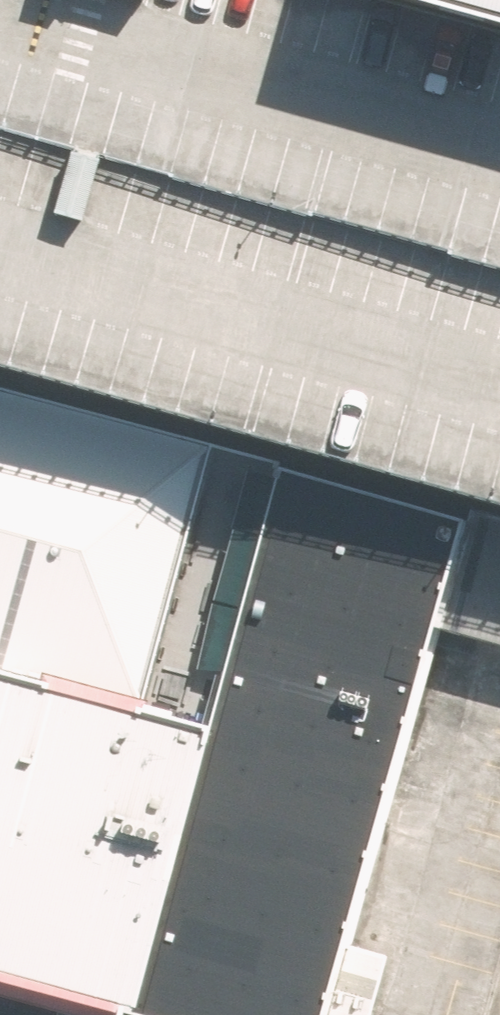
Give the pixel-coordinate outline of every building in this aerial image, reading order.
[(462,502),(499,512),(499,36),(372,0),(0,0),(0,378),(462,502)] [(499,36),(499,0),(372,0),(499,36)] [(0,386),(0,668),(132,706),(206,441),(0,386)] [(277,461),(206,441),(132,706),(203,726),(277,461)] [(459,513),(277,461),(203,726),(132,706),(0,668),(0,987),(101,1014),(320,1014),(459,513)] [(462,502),(459,513),(320,1014),(493,1014),(499,991),(499,512),(462,502)]
